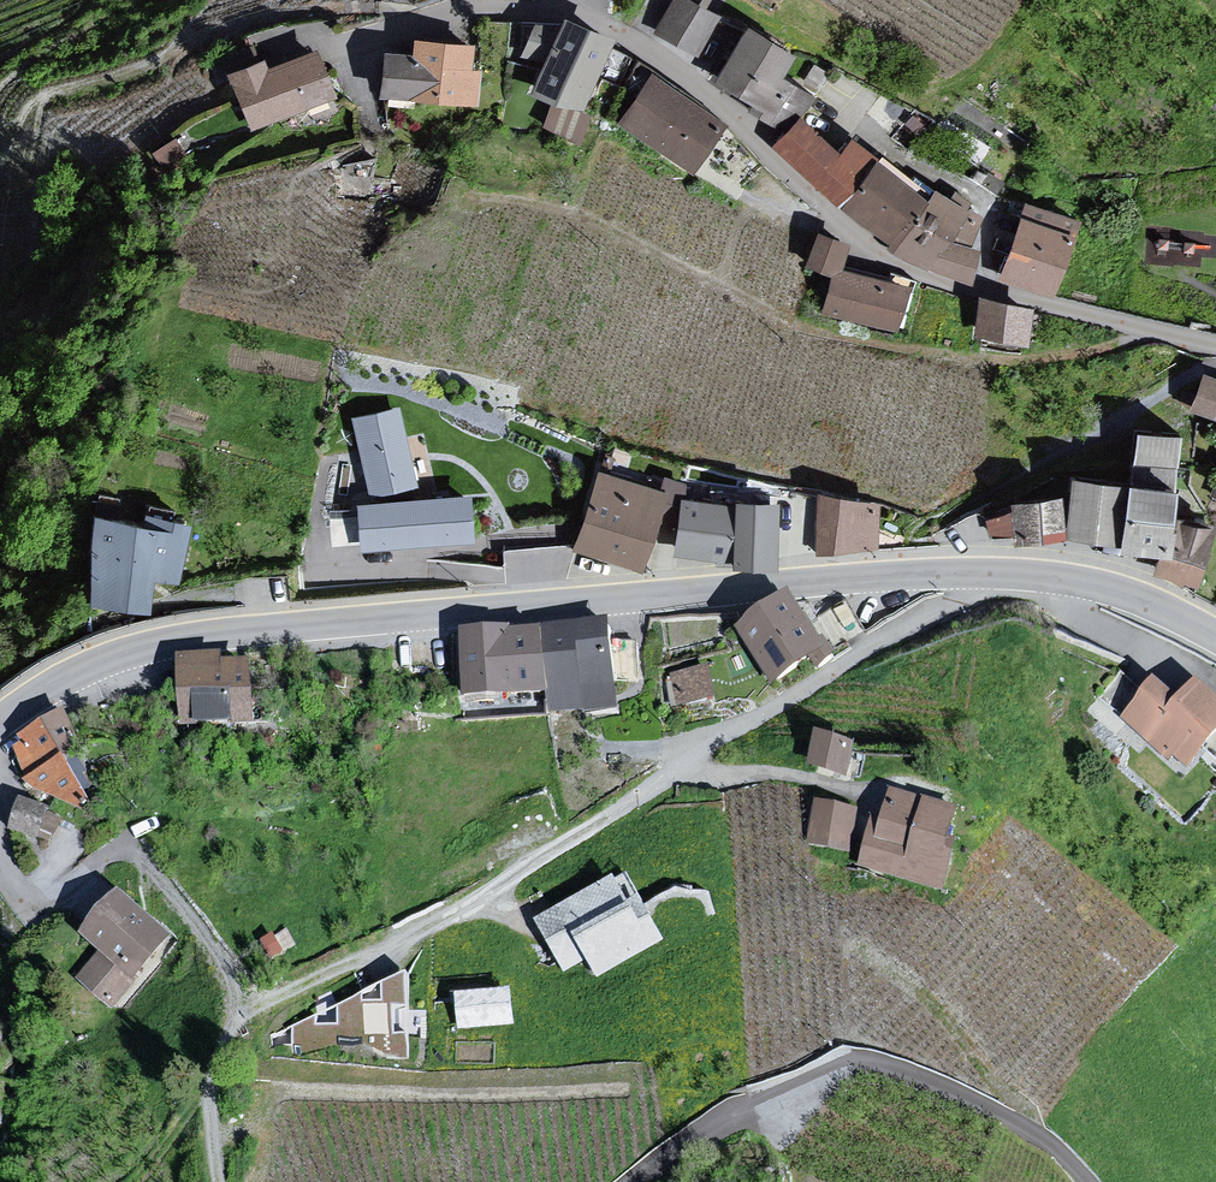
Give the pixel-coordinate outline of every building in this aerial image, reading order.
[(684,0),(677,0),(659,32),(698,54),(718,19),(684,0)] [(533,68),(526,86),(538,106),(548,109),(577,113),(601,41),(547,24),(545,28),(529,24),(522,44),(518,58),(533,68)] [(783,56),(735,27),(707,85),(771,135),(790,121),(813,102),(772,79),(783,56)] [(477,111),(477,49),(405,40),(405,54),(378,52),(374,99),(477,111)] [(222,74),(246,133),(318,106),(332,94),(309,53),(256,70),(254,62),(222,74)] [(718,126),(643,80),(615,124),(689,177),(718,126)] [(790,121),(771,145),(831,209),(846,180),(867,158),(841,141),(827,154),(790,121)] [(920,200),(864,162),(832,213),(927,268),(961,213),(964,208),(925,192),(920,200)] [(1076,221),(1019,206),(995,285),(1053,300),(1076,221)] [(980,224),(961,213),(927,268),(967,279),(971,253),(967,247),(980,224)] [(897,335),(904,294),(841,270),(841,247),(812,237),(804,275),(825,281),(819,319),(897,335)] [(1028,311),(971,298),(972,341),(1025,353),(1028,311)] [(1189,406),(1215,416),(1215,382),(1200,377),(1189,406)] [(402,406),(353,417),(369,488),(418,477),(402,406)] [(1170,489),(1174,428),(1132,425),(1128,477),(1167,482),(1166,492),(1170,489)] [(1204,502),(1212,513),(1215,516),(1215,469),(1204,502)] [(1128,477),(1067,471),(1065,488),(1064,535),(1120,541),(1120,547),(1156,550),(1166,550),(1170,521),(1165,520),(1166,511),(1166,492),(1167,482),(1128,477)] [(650,527),(659,494),(651,492),(590,475),(569,554),(637,577),(650,527)] [(654,479),(651,492),(659,494),(650,527),(670,531),(673,502),(678,503),(679,485),(654,479)] [(1065,488),(1009,498),(1016,541),(1064,535),(1065,488)] [(866,498),(817,490),(816,549),(865,548),(866,498)] [(359,543),(475,540),(474,493),(358,496),(359,543)] [(718,506),(678,503),(673,502),(670,531),(671,558),(711,564),(712,569),(766,570),(765,504),(719,501),(718,506)] [(142,519),(95,512),(91,601),(144,605),(147,571),(172,573),(182,516),(143,509),(142,519)] [(1206,517),(1166,511),(1165,520),(1170,521),(1166,550),(1156,550),(1153,569),(1193,582),(1206,517)] [(784,600),(732,634),(768,691),(807,666),(815,676),(834,664),(798,607),(784,600)] [(508,633),(454,635),(461,708),(545,701),(548,717),(573,715),(568,688),(583,690),(618,687),(611,629),(509,639),(508,633)] [(219,657),(180,658),(182,721),(250,719),(248,665),(219,665),(219,657)] [(707,673),(669,680),(673,714),(714,707),(707,673)] [(1118,723),(1177,778),(1215,732),(1215,716),(1187,687),(1169,709),(1145,687),(1118,723)] [(63,716),(14,746),(30,783),(83,809),(89,803),(61,755),(79,744),(63,716)] [(850,749),(812,739),(807,773),(843,782),(850,749)] [(951,810),(884,795),(857,869),(939,893),(949,845),(946,837),(951,810)] [(21,800),(11,829),(50,840),(59,817),(47,813),(48,809),(21,800)] [(857,814),(815,805),(810,844),(849,856),(857,814)] [(610,887),(537,930),(569,979),(588,968),(600,987),(666,945),(626,882),(612,891),(610,887)] [(116,1014),(170,944),(115,899),(77,947),(95,962),(77,985),(116,1014)] [(364,992),(389,980),(380,960),(354,971),(364,992)] [(411,975),(294,1031),(294,1059),(410,1060),(411,975)] [(507,1022),(506,1000),(435,1002),(436,1025),(507,1022)]
